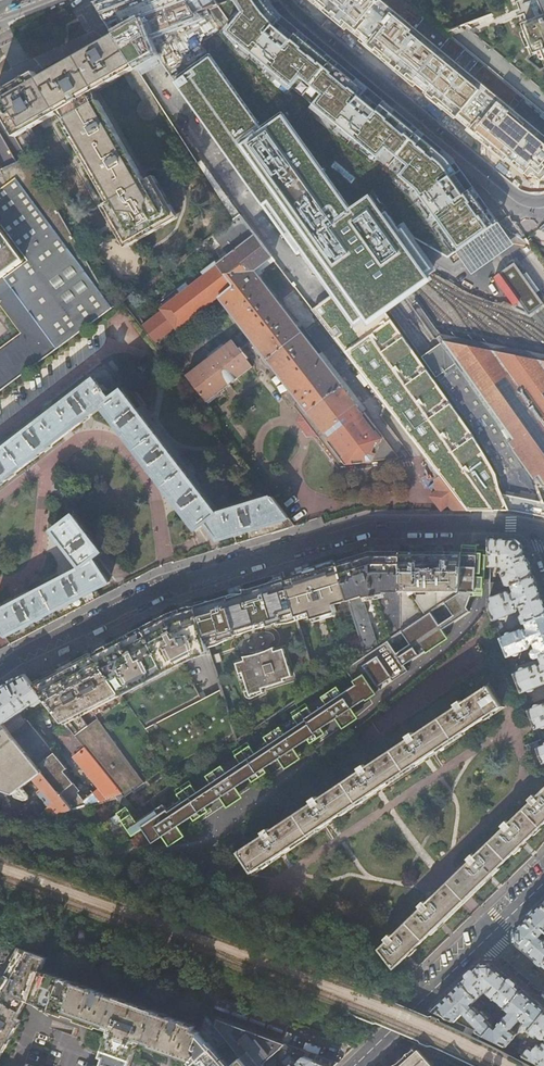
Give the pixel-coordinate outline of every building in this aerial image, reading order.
[(93,1),(136,65),(146,60),(133,42),(108,0),(96,0),(93,1)] [(159,31),(198,18),(195,11),(205,6),(200,0),(138,0),(159,31)] [(205,6),(207,10),(217,6),(214,0),(200,0),(205,6)] [(496,222),(436,150),(413,126),(294,34),(271,14),(264,0),(233,0),(232,0),(236,7),(220,26),(285,81),(293,70),(316,89),(307,99),(372,151),(379,143),(402,161),(393,173),(410,184),(458,248),(496,222)] [(482,19),(484,25),(497,20),(495,13),(482,19)] [(525,24),(528,31),(524,33),(530,48),(533,47),(536,54),(540,53),(543,60),(543,17),(525,24)] [(463,27),(447,33),(449,35),(451,37),(467,30),(463,27)] [(121,73),(136,65),(115,35),(104,41),(74,58),(45,75),(39,79),(35,72),(0,92),(0,112),(13,134),(22,129),(28,139),(32,136),(26,127),(61,107),(67,119),(65,120),(111,202),(104,206),(126,244),(172,218),(151,179),(144,183),(98,101),(94,103),(87,92),(121,73)] [(256,123),(203,53),(170,77),(290,246),(296,242),(308,235),(236,139),(256,123)] [(275,110),(256,123),(236,139),(308,235),(296,242),(354,323),(390,296),(397,291),(410,282),(421,274),(422,273),(420,269),(428,265),(387,205),(377,210),(364,190),(343,205),(275,110)] [(111,311),(26,158),(0,169),(0,305),(21,333),(0,348),(0,391),(111,311)] [(191,224),(195,230),(202,225),(198,219),(191,224)] [(173,332),(174,334),(217,301),(249,343),(253,351),(264,366),(270,362),(301,402),(295,407),(302,416),(300,422),(309,434),(315,433),(339,465),(401,459),(365,414),(364,415),(319,358),(257,281),(255,278),(260,274),(273,264),(254,240),(216,270),(213,267),(200,278),(202,280),(159,313),(160,315),(173,332)] [(154,265),(161,274),(167,270),(159,261),(154,265)] [(529,315),(537,309),(543,304),(513,263),(499,273),(529,315)] [(540,476),(543,485),(543,354),(540,353),(528,351),(511,349),(495,346),(482,344),(466,341),(453,339),(444,338),(420,303),(414,307),(445,348),(458,366),(538,477),(540,476)] [(153,347),(173,332),(160,315),(139,330),(153,347)] [(249,343),(236,353),(243,358),(253,351),(249,343)] [(243,358),(236,353),(229,344),(221,350),(206,361),(186,376),(209,404),(222,394),(221,392),(227,387),(249,370),(244,363),(246,362),(243,358)] [(206,361),(221,350),(219,347),(204,359),(206,361)] [(458,366),(445,348),(442,350),(441,348),(439,350),(431,356),(421,363),(436,383),(458,366)] [(367,412),(322,355),(319,358),(364,415),(365,414),(367,412)] [(436,383),(496,476),(511,511),(543,497),(541,491),(542,488),(543,487),(543,485),(540,476),(538,477),(458,366),(436,383)] [(237,543),(250,539),(274,532),(294,525),(282,510),(271,497),(216,513),(107,372),(100,371),(91,378),(94,381),(0,452),(0,484),(102,407),(196,529),(205,523),(218,540),(234,535),(237,543)] [(369,386),(360,374),(358,375),(359,377),(357,379),(366,389),(369,386)] [(466,509),(441,477),(437,480),(439,483),(442,488),(439,490),(432,496),(442,510),(445,508),(449,505),(452,510),(466,509)] [(542,488),(541,491),(543,497),(511,511),(532,515),(543,517),(543,487),(542,488)] [(10,643),(26,636),(53,621),(79,607),(100,597),(96,589),(108,583),(93,559),(101,552),(72,515),(53,532),(80,566),(0,611),(0,630),(10,643)] [(528,558),(524,547),(514,539),(507,538),(489,538),(489,545),(490,570),(493,570),(493,566),(502,566),(504,569),(501,571),(498,572),(501,580),(505,578),(507,583),(509,585),(512,584),(535,575),(528,558)] [(164,805),(137,823),(127,808),(117,815),(132,838),(143,831),(152,844),(323,730),(322,728),(381,689),(379,686),(391,678),(393,681),(409,671),(405,665),(447,636),(443,629),(470,611),(467,607),(471,596),(476,596),(478,551),(471,551),(471,552),(468,552),(462,552),(460,591),(445,602),(454,615),(439,625),(430,612),(402,631),(410,644),(396,654),(387,640),(366,655),(346,668),(358,686),(343,696),(338,688),(323,698),(328,706),(314,716),(307,705),(292,715),(299,726),(285,735),(280,727),(264,738),(269,745),(256,755),(247,742),(233,753),(241,765),(227,774),(222,766),(206,777),(211,784),(197,794),(189,781),(174,792),(181,801),(167,811),(164,805)] [(384,551),(371,551),(337,562),(349,601),(366,655),(387,640),(401,631),(400,551),(384,551)] [(460,591),(462,552),(434,552),(400,551),(401,631),(402,631),(430,612),(445,602),(460,591)] [(316,569),(337,562),(336,560),(311,567),(311,570),(316,569)] [(335,605),(349,601),(337,562),(316,569),(311,570),(311,567),(309,563),(303,566),(304,570),(305,572),(293,576),(284,579),(296,617),(310,613),(311,616),(312,620),(313,619),(335,612),(336,612),(334,606),(335,605)] [(293,576),(305,572),(304,570),(302,571),(300,566),(294,568),(295,573),(293,574),(293,576)] [(535,575),(512,584),(514,591),(511,594),(507,591),(490,597),(490,609),(500,632),(503,631),(501,623),(499,623),(497,619),(515,612),(517,609),(517,607),(520,606),(523,613),(521,617),(523,623),(526,622),(543,615),(543,599),(542,594),(535,575)] [(244,594),(245,597),(237,600),(236,598),(233,597),(229,598),(228,596),(214,600),(209,601),(197,605),(195,606),(207,646),(228,639),(239,636),(240,635),(239,631),(258,625),(263,624),(264,628),(265,627),(277,624),(296,618),(296,617),(284,579),(281,580),(269,583),(260,586),(254,588),(244,591),(244,594)] [(207,646),(195,606),(179,611),(170,614),(143,628),(113,643),(94,654),(170,763),(172,765),(173,765),(234,733),(221,690),(202,700),(181,661),(190,657),(206,651),(208,654),(210,654),(209,650),(207,646)] [(336,616),(335,612),(313,619),(315,622),(336,616)] [(526,622),(528,628),(527,629),(522,630),(521,629),(501,637),(513,666),(517,665),(515,660),(512,657),(511,655),(529,648),(531,644),(533,643),(535,648),(534,649),(532,653),(533,657),(535,658),(539,656),(543,655),(543,615),(526,622)] [(258,625),(239,631),(240,635),(239,636),(240,637),(244,634),(250,632),(256,630),(262,629),(265,629),(265,627),(264,628),(263,624),(258,625)] [(228,639),(207,646),(209,650),(215,648),(223,643),(228,642),(228,639)] [(244,659),(245,662),(275,653),(273,649),(262,654),(257,656),(244,659)] [(292,677),(284,650),(275,653),(245,662),(237,665),(240,675),(243,675),(244,678),(249,692),(250,696),(263,693),(262,689),(284,683),(284,680),(292,677)] [(124,797),(170,763),(94,654),(65,669),(33,685),(45,699),(56,712),(64,723),(68,728),(122,795),(124,797)] [(539,656),(542,663),(540,666),(537,663),(515,672),(528,704),(532,702),(529,696),(527,694),(525,691),(543,684),(543,655),(539,656)] [(122,795),(68,728),(59,736),(100,789),(95,795),(93,794),(83,802),(78,796),(81,792),(65,773),(68,770),(29,721),(30,720),(23,711),(33,704),(35,707),(45,699),(33,685),(25,674),(14,680),(2,687),(0,688),(0,720),(72,810),(122,795)] [(311,800),(312,803),(270,832),(268,829),(262,833),(263,836),(239,852),(253,872),(377,790),(502,706),(489,686),(464,703),(462,700),(460,701),(456,704),(457,707),(415,735),(413,732),(408,736),(409,739),(369,766),(367,767),(365,764),(362,766),(359,768),(361,771),(354,776),(318,799),(316,797),(311,800)] [(264,694),(263,693),(250,696),(249,692),(246,693),(247,698),(249,699),(251,700),(253,700),(264,694)] [(530,709),(542,739),(543,738),(543,735),(543,732),(541,731),(540,728),(543,727),(543,704),(530,709)] [(62,725),(64,723),(56,712),(53,715),(53,716),(60,725),(62,725)] [(72,810),(0,720),(0,791),(13,796),(30,782),(50,807),(41,815),(50,818),(72,810)] [(541,747),(540,747),(538,741),(527,746),(543,772),(543,746),(541,747)] [(536,797),(534,795),(529,800),(531,802),(525,808),(542,826),(543,824),(543,789),(536,797)] [(542,826),(525,808),(509,823),(507,821),(501,826),(504,828),(492,839),(509,857),(542,826)] [(509,857),(492,839),(475,856),(473,854),(467,859),(470,861),(450,880),(467,898),(509,857)] [(467,898),(450,880),(447,883),(426,903),(424,901),(419,906),(421,908),(408,921),(425,939),(464,900),(467,898)] [(543,965),(543,964),(543,905),(542,903),(529,917),(516,929),(517,943),(528,952),(543,965)] [(387,941),(379,949),(394,968),(425,939),(408,921),(392,936),(390,934),(385,939),(387,941)] [(0,986),(0,1055),(19,1021),(19,1020),(16,1018),(26,1000),(43,1006),(43,1008),(58,1014),(64,1016),(65,1014),(77,1018),(76,1020),(91,1025),(96,1027),(98,1026),(100,1026),(109,1030),(110,1031),(101,1056),(104,1057),(104,1059),(101,1065),(128,1065),(138,1040),(149,1044),(150,1046),(191,1061),(200,1033),(194,1031),(195,1027),(41,971),(46,958),(18,948),(12,960),(14,961),(0,986)] [(507,1007),(522,989),(507,977),(492,964),(478,966),(468,975),(460,982),(476,997),(485,989),(494,997),(496,997),(507,1007)] [(387,993),(404,998),(407,989),(400,987),(401,982),(392,979),(387,993)] [(486,1018),(489,1015),(482,1008),(479,1010),(473,1003),(471,1001),(476,997),(460,982),(443,999),(432,1010),(454,1021),(463,1012),(468,1017),(466,1019),(470,1023),(472,1021),(477,1026),(475,1031),(483,1035),(493,1025),(486,1018)] [(543,1011),(543,1008),(536,1001),(522,989),(507,1007),(510,1011),(507,1014),(496,1027),(493,1025),(483,1035),(513,1048),(515,1045),(510,1041),(521,1027),(523,1025),(529,1029),(543,1011)] [(529,1029),(540,1039),(534,1047),(530,1044),(525,1050),(521,1047),(518,1051),(539,1063),(543,1057),(543,1011),(529,1029)] [(207,1016),(200,1033),(191,1061),(190,1062),(193,1065),(248,1065),(207,1016)] [(297,1049),(207,1016),(248,1065),(274,1065),(277,1064),(279,1065),(282,1063),(285,1065),(334,1065),(337,1063),(308,1053),(295,1064),(289,1056),(297,1049)] [(414,1054),(400,1065),(429,1065),(414,1054)]
